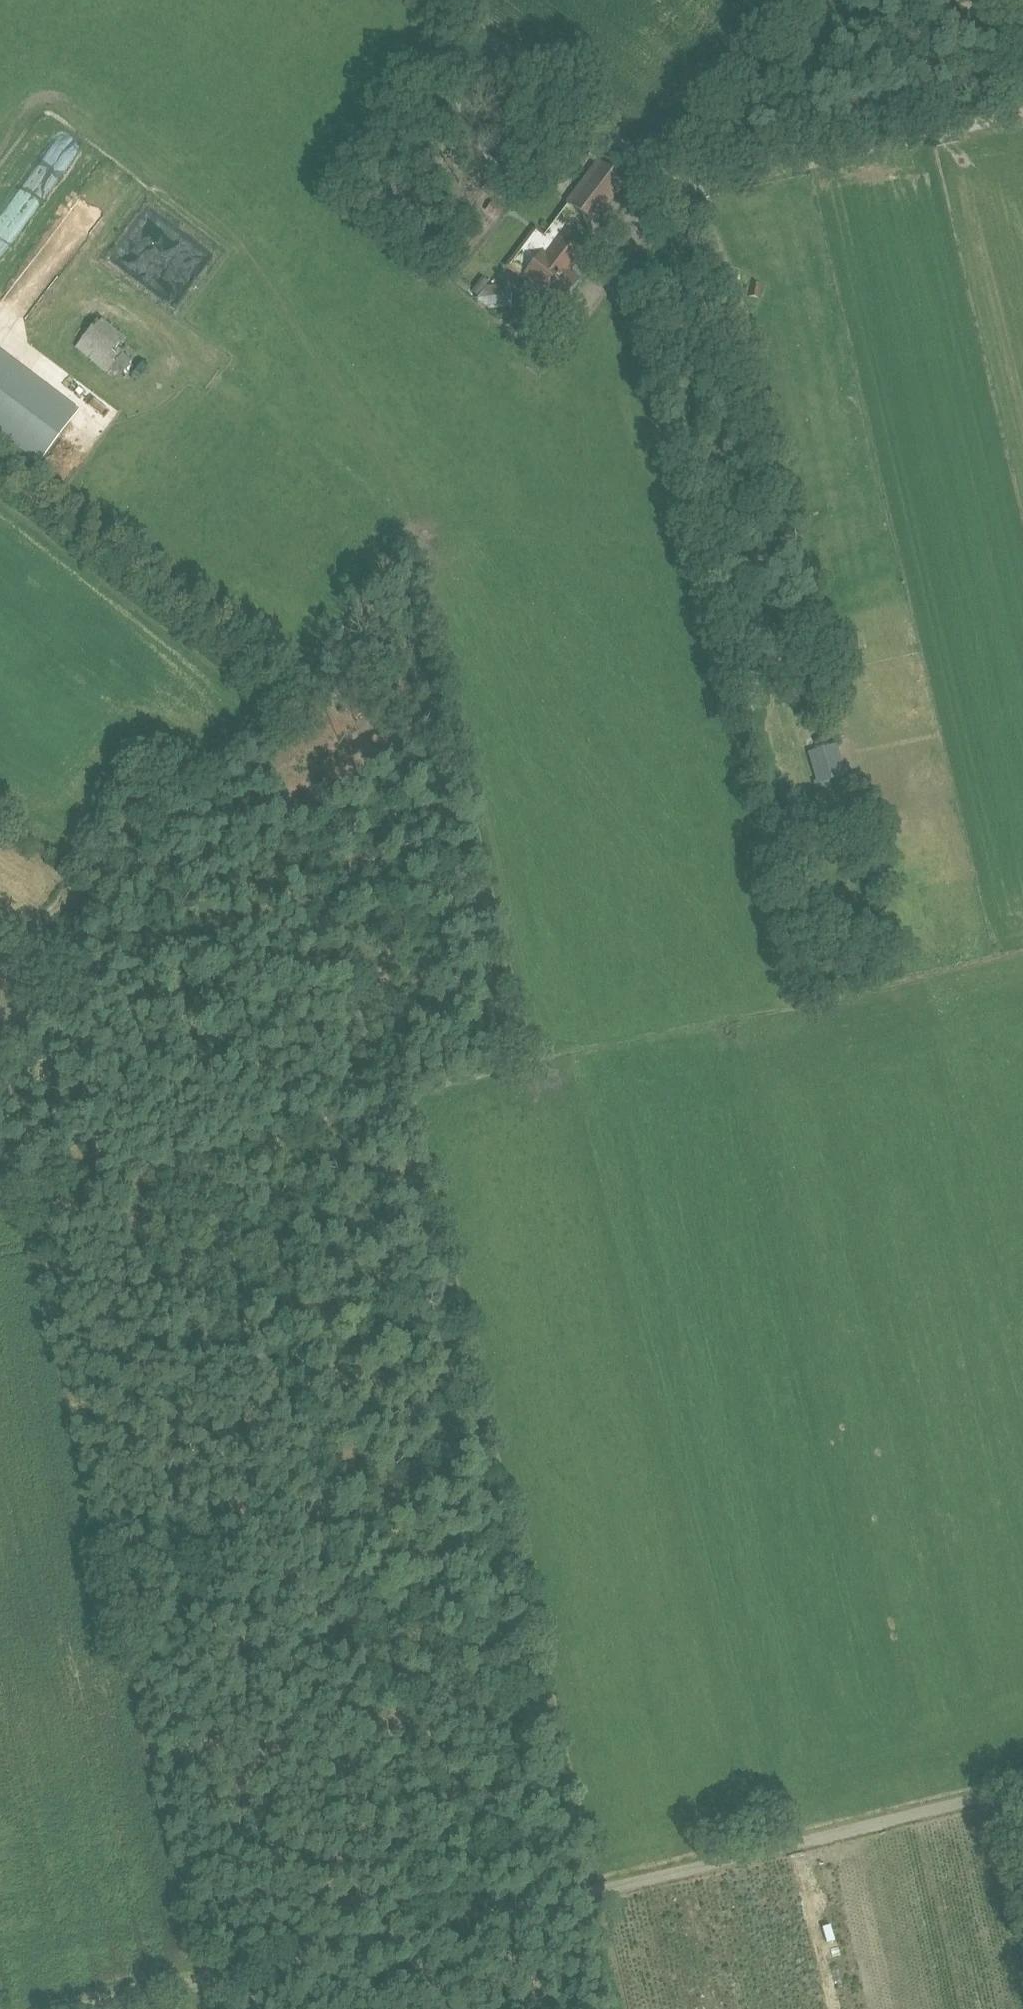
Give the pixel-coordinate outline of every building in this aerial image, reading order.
[(606,204),(624,181),(599,162),(581,185),(606,204)] [(524,250),(537,260),(524,277),(528,280),(525,284),(539,294),(541,291),(558,303),(577,279),(567,271),(587,245),(566,229),(553,247),(536,234),(524,250)] [(81,339),(112,377),(136,358),(105,320),(81,339)] [(77,410),(0,351),(0,431),(39,460),(77,410)] [(842,777),(837,741),(816,744),(820,780),(842,777)]
